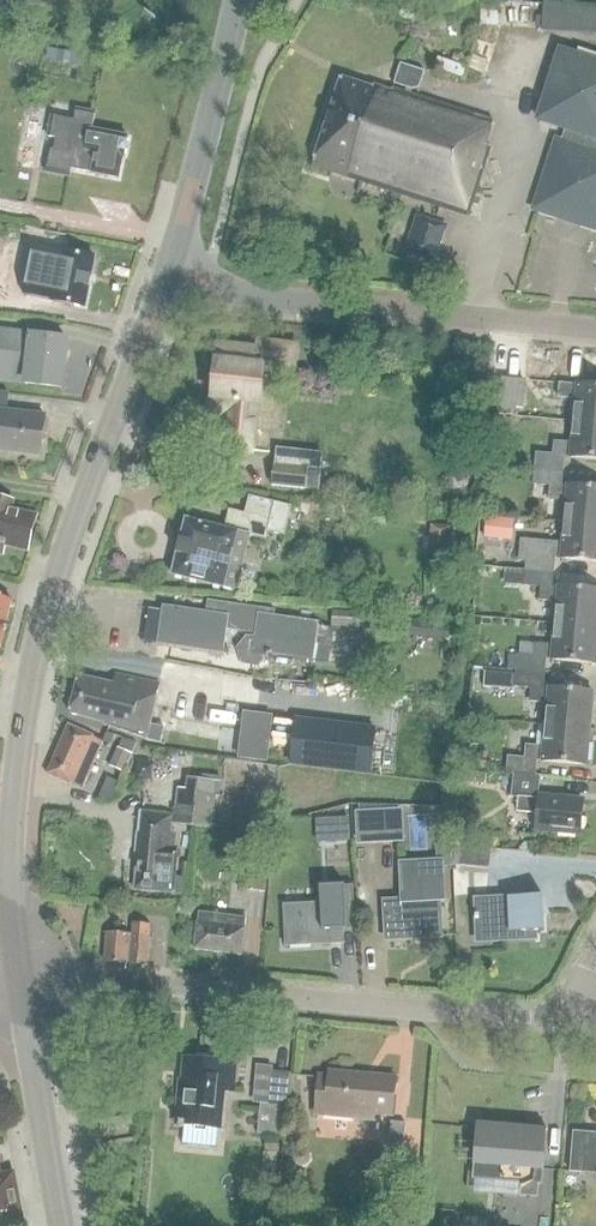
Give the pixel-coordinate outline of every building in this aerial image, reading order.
[(545,32),(595,33),(595,9),(545,8),(545,32)] [(558,46),(534,121),(564,131),(562,139),(554,137),(530,212),(595,233),(595,58),(558,46)] [(424,71),(400,63),(393,84),(411,90),(419,88),(424,71)] [(371,88),(342,79),(313,166),(466,217),(490,145),(485,143),(492,121),(394,89),(393,92),(372,85),(371,88)] [(52,148),(47,170),(71,175),(72,168),(118,177),(122,157),(125,158),(130,135),(95,128),(98,110),(79,106),(76,119),(53,114),(50,135),(59,136),(56,149),(52,148)] [(432,261),(444,226),(416,217),(405,251),(406,252),(404,259),(421,265),(424,258),(432,261)] [(48,248),(39,295),(86,304),(96,257),(48,248)] [(66,337),(0,330),(0,383),(27,386),(27,382),(60,386),(66,337)] [(222,450),(251,453),(261,371),(289,374),(292,350),(255,346),(254,354),(218,350),(210,416),(225,418),(222,450)] [(513,413),(517,378),(502,376),(498,412),(513,413)] [(573,421),(595,423),(595,387),(559,384),(557,398),(574,400),(573,421)] [(40,457),(45,414),(7,411),(9,393),(0,392),(0,453),(40,457)] [(573,421),(571,442),(554,440),(553,454),(536,452),(535,468),(563,470),(564,456),(595,459),(595,423),(573,421)] [(274,459),(271,485),(317,489),(320,464),(274,459)] [(563,522),(595,525),(595,488),(561,485),(563,470),(535,468),(533,482),(550,484),(548,499),(565,500),(563,522)] [(4,553),(6,543),(25,548),(34,513),(10,507),(12,499),(0,496),(0,552),(4,553)] [(268,528),(268,531),(284,535),(290,505),(274,502),(270,519),(268,528)] [(229,565),(237,531),(266,538),(270,519),(229,510),(225,529),(184,520),(172,574),(225,586),(238,590),(243,568),(229,565)] [(485,517),(483,537),(499,539),(501,518),(485,517)] [(526,570),(553,572),(555,558),(595,561),(595,525),(563,522),(562,542),(520,538),(518,561),(526,562),(526,570)] [(430,524),(429,534),(450,536),(451,526),(430,524)] [(526,570),(505,568),(504,583),(524,584),(540,586),(539,600),(556,602),(554,623),(595,627),(595,591),(552,587),(553,572),(526,570)] [(1,652),(8,625),(3,624),(9,600),(0,598),(0,652),(1,652)] [(257,665),(267,653),(330,662),(334,628),(317,626),(318,622),(273,615),(274,609),(206,599),(205,611),(161,605),(156,643),(222,652),(223,645),(238,647),(236,649),(242,663),(257,665)] [(371,613),(332,610),(331,626),(370,629),(371,613)] [(448,624),(398,618),(396,635),(446,641),(448,624)] [(517,671),(544,673),(546,659),(595,664),(595,661),(595,627),(554,623),(552,644),(535,643),(534,656),(518,655),(517,671)] [(484,671),(483,687),(497,688),(499,672),(484,671)] [(543,687),(544,673),(517,671),(516,686),(531,687),(531,702),(547,703),(545,726),(590,730),(593,692),(543,687)] [(77,675),(68,711),(102,720),(102,722),(144,740),(158,744),(162,728),(147,724),(158,684),(114,673),(111,683),(77,675)] [(260,682),(222,675),(217,703),(254,710),(260,682)] [(246,729),(241,756),(267,760),(275,718),(263,717),(261,731),(246,729)] [(295,720),(290,763),(370,773),(375,729),(295,720)] [(67,725),(57,749),(91,764),(101,740),(67,725)] [(590,730),(545,726),(543,746),(526,744),(525,758),(508,756),(507,773),(535,775),(536,760),(587,764),(590,730)] [(106,732),(102,741),(110,744),(114,735),(106,732)] [(132,753),(117,746),(108,767),(123,774),(132,753)] [(91,764),(57,749),(46,772),(81,787),(91,764)] [(486,772),(477,770),(475,782),(484,784),(486,772)] [(539,777),(514,774),(512,797),(537,800),(539,777)] [(174,823),(215,828),(220,783),(188,779),(187,788),(179,787),(174,823)] [(584,801),(538,796),(537,801),(518,799),(517,812),(536,814),(535,830),(580,834),(584,801)] [(168,814),(138,811),(134,859),(138,860),(136,887),(172,890),(175,851),(171,851),(174,821),(167,820),(168,814)] [(402,840),(401,811),(358,813),(359,842),(402,840)] [(336,842),(351,841),(350,817),(335,818),(336,842)] [(457,850),(456,864),(490,867),(491,853),(457,850)] [(262,891),(266,855),(243,853),(239,889),(262,891)] [(349,866),(348,853),(332,854),(333,867),(349,866)] [(443,900),(441,862),(401,864),(403,901),(385,902),(386,939),(440,936),(439,900),(443,900)] [(287,944),(329,942),(329,927),(339,927),(339,930),(343,930),(355,929),(353,885),(331,886),(319,887),(320,905),(285,907),(287,944)] [(476,900),(478,934),(479,944),(538,940),(537,931),(544,931),(543,896),(476,900)] [(568,929),(567,910),(552,911),(553,930),(568,929)] [(245,917),(198,911),(194,947),(240,953),(245,917)] [(106,931),(103,961),(146,965),(150,923),(135,921),(134,934),(106,931)] [(184,1057),(180,1090),(177,1089),(174,1125),(223,1131),(227,1093),(235,1094),(238,1063),(184,1057)] [(273,1066),(256,1064),(252,1102),(261,1103),(258,1133),(283,1136),(289,1072),(272,1071),(273,1066)] [(315,1113),(342,1116),(373,1119),(374,1111),(391,1113),(395,1077),(342,1072),(330,1071),(329,1076),(318,1075),(315,1113)] [(405,1123),(391,1121),(387,1161),(377,1160),(376,1176),(399,1178),(401,1153),(402,1153),(405,1129),(405,1123)] [(544,1127),(479,1121),(474,1174),(521,1179),(520,1190),(524,1190),(524,1194),(535,1195),(537,1180),(539,1180),(544,1127)] [(405,1129),(402,1153),(417,1155),(420,1124),(405,1123),(405,1129)] [(595,1174),(595,1132),(581,1131),(572,1130),(569,1172),(578,1172),(595,1174)] [(278,1151),(278,1138),(264,1138),(264,1151),(278,1151)] [(301,1165),(302,1165),(303,1165),(304,1165),(305,1165),(306,1164),(307,1163),(308,1163),(308,1162),(309,1162),(309,1161),(310,1160),(310,1159),(310,1158),(310,1157),(310,1156),(310,1155),(310,1154),(309,1153),(309,1152),(308,1151),(307,1150),(306,1150),(306,1149),(305,1149),(304,1149),(304,1148),(303,1148),(302,1148),(301,1148),(300,1148),(299,1149),(298,1149),(297,1149),(297,1150),(296,1150),(295,1151),(294,1152),(294,1153),(293,1154),(293,1155),(293,1156),(293,1157),(293,1158),(293,1159),(293,1160),(294,1160),(294,1161),(294,1162),(295,1162),(295,1163),(296,1163),(297,1164),(298,1165),(299,1165),(300,1165),(301,1165)] [(0,1176),(0,1225),(23,1221),(13,1173),(0,1176)]
